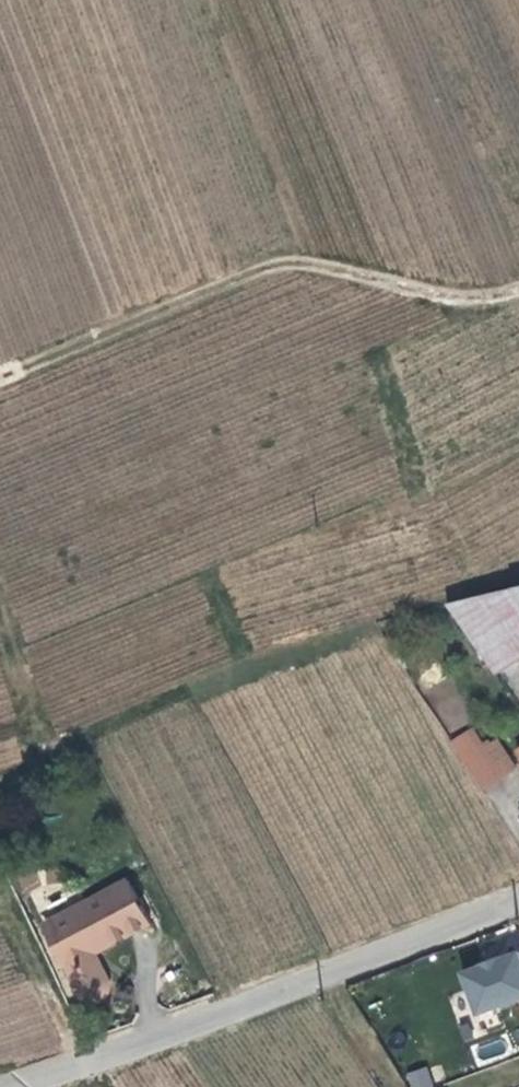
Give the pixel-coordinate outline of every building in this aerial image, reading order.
[(518,666),(518,592),(512,593),(500,595),(452,609),(500,679),(518,666)] [(467,733),(452,743),(483,790),(499,779),(481,750),(478,751),(467,733)] [(498,739),(481,750),(499,779),(516,769),(498,739)] [(108,985),(107,983),(95,957),(137,935),(151,927),(133,890),(129,883),(114,892),(50,925),(61,948),(56,951),(75,990),(81,1000),(108,985)] [(140,886),(133,890),(151,927),(160,922),(140,886)] [(502,963),(500,960),(483,967),(484,970),(464,978),(479,1020),(518,1004),(518,956),(502,963)] [(108,985),(81,1000),(88,1006),(94,1007),(103,1004),(109,997),(110,992),(108,985)] [(414,1061),(394,1067),(400,1086),(402,1086),(421,1081),(414,1061)]
